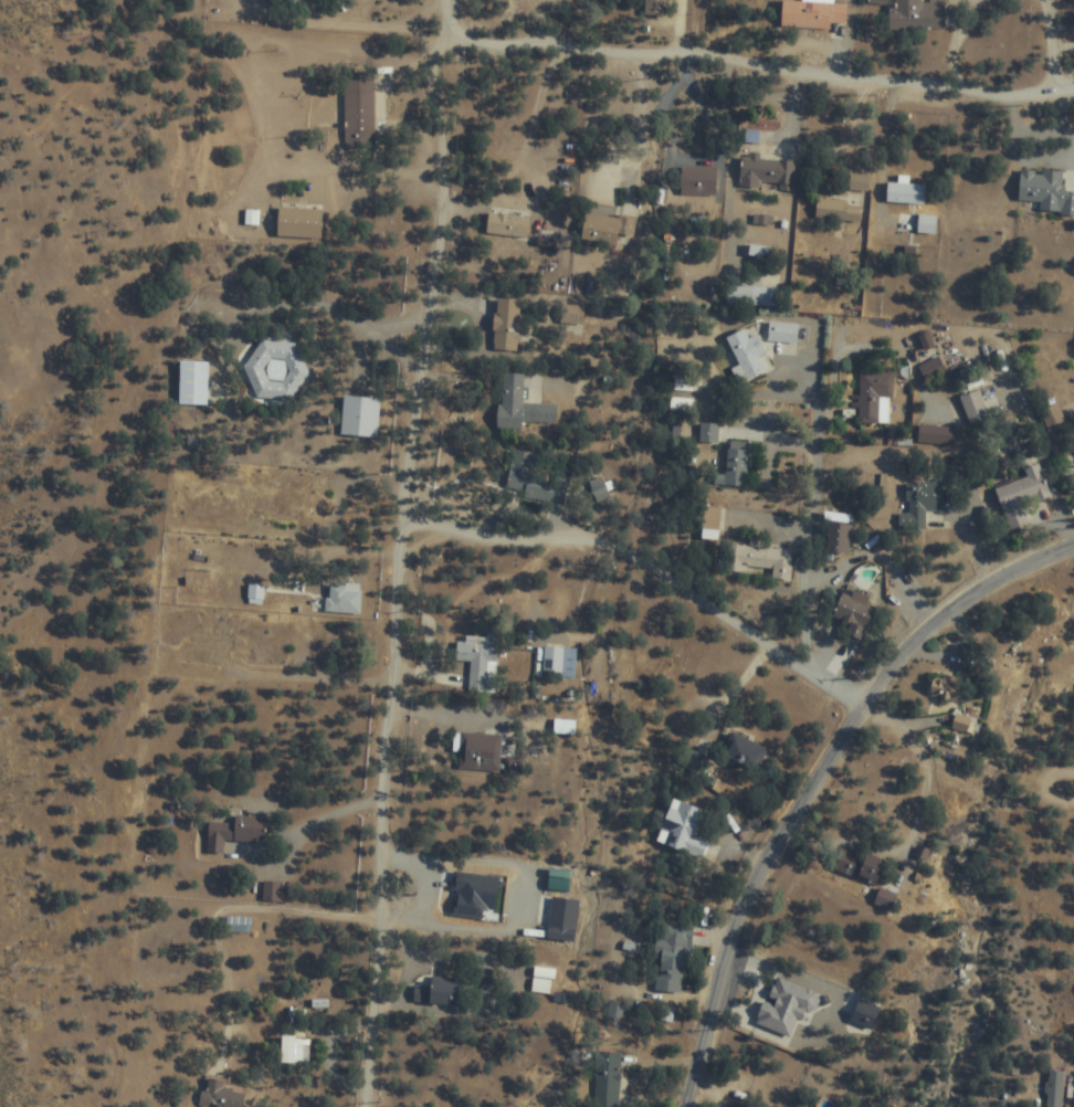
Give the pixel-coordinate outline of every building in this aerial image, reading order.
[(645,15),(666,15),(666,0),(645,0),(645,15)] [(831,30),(831,24),(845,25),(846,4),(783,0),(782,0),(781,27),(831,30)] [(944,29),(944,0),(895,0),(895,9),(888,9),(888,29),(944,29)] [(343,73),(344,147),(374,146),(374,73),(343,73)] [(794,160),(741,157),(739,188),(792,191),(794,160)] [(716,169),(680,168),(680,195),(715,196),(716,169)] [(1020,170),(1018,201),(1040,202),(1040,213),(1073,215),(1073,191),(1062,191),(1063,172),(1020,170)] [(868,175),(850,175),(850,191),(868,191),(868,175)] [(886,203),(925,203),(925,183),(886,183),(886,203)] [(815,225),(859,226),(860,201),(816,200),(815,225)] [(321,238),(322,209),(277,208),(276,237),(321,238)] [(635,220),(585,212),(581,240),(618,246),(620,236),(633,238),(635,220)] [(529,238),(530,217),(487,215),(486,236),(529,238)] [(918,233),(935,233),(935,217),(919,216),(918,233)] [(493,351),(519,352),(520,300),(495,299),(493,351)] [(561,323),(581,323),(581,318),(568,318),(568,311),(561,311),(561,323)] [(796,342),(797,324),(769,324),(768,342),(796,342)] [(773,370),(754,326),(726,338),(732,353),(727,356),(739,385),(773,370)] [(249,398),(299,402),(303,344),(254,340),(249,398)] [(925,382),(945,372),(938,358),(918,368),(925,382)] [(208,361),(179,361),(179,405),(208,405),(208,361)] [(890,424),(890,371),(858,371),(858,424),(890,424)] [(520,422),(556,423),(556,404),(523,404),(523,374),(500,374),(499,430),(520,431),(520,422)] [(991,421),(979,390),(959,397),(972,428),(991,421)] [(379,398),(343,396),(340,436),(377,438),(379,398)] [(718,424),(700,424),(699,443),(717,443),(718,424)] [(954,427),(919,427),(919,444),(954,444),(954,427)] [(725,487),(748,488),(749,442),(726,442),(725,487)] [(563,504),(569,462),(511,455),(505,496),(563,504)] [(1009,531),(1029,524),(1023,504),(1050,494),(1042,468),(993,484),(1009,531)] [(907,484),(907,515),(898,515),(898,530),(925,529),(925,512),(941,511),(941,483),(907,484)] [(719,509),(703,508),(702,540),(718,540),(719,509)] [(826,554),(848,554),(849,525),(827,524),(826,554)] [(792,553),(729,552),(729,571),(772,572),(771,582),(792,582),(792,553)] [(360,613),(360,584),(325,584),(325,613),(360,613)] [(263,585),(250,585),(250,604),(263,604),(263,585)] [(843,594),(832,619),(849,626),(844,635),(860,642),(875,609),(866,606),(869,599),(854,592),(851,597),(843,594)] [(499,640),(456,638),(455,661),(470,662),(468,693),(496,695),(499,640)] [(575,648),(542,648),(542,679),(575,679),(575,648)] [(929,683),(934,704),(963,698),(958,677),(929,683)] [(965,732),(969,720),(957,715),(953,728),(965,732)] [(498,772),(500,735),(459,733),(457,769),(498,772)] [(767,750),(732,734),(722,757),(757,772),(767,750)] [(672,801),(657,845),(701,860),(707,840),(697,837),(705,812),(672,801)] [(208,823),(207,853),(224,853),(224,840),(265,841),(266,818),(235,817),(235,823),(208,823)] [(833,873),(876,885),(883,862),(840,849),(833,873)] [(262,901),(281,901),(281,882),(262,882),(262,901)] [(474,894),(458,894),(458,910),(505,910),(505,887),(474,887),(474,894)] [(896,896),(879,890),(874,905),(890,911),(896,896)] [(551,899),(547,940),(575,943),(579,901),(551,899)] [(662,956),(659,982),(684,985),(690,927),(658,923),(654,956),(662,956)] [(430,988),(414,987),(413,1004),(461,1006),(462,979),(431,977),(430,988)] [(792,1039),(803,1009),(814,1013),(820,994),(773,978),(757,1027),(792,1039)] [(310,1038),(281,1038),(281,1064),(310,1064),(310,1038)] [(621,1054),(594,1053),(593,1106),(619,1106),(621,1054)] [(235,1083),(208,1078),(203,1105),(214,1106),(230,1106),(235,1083)]
